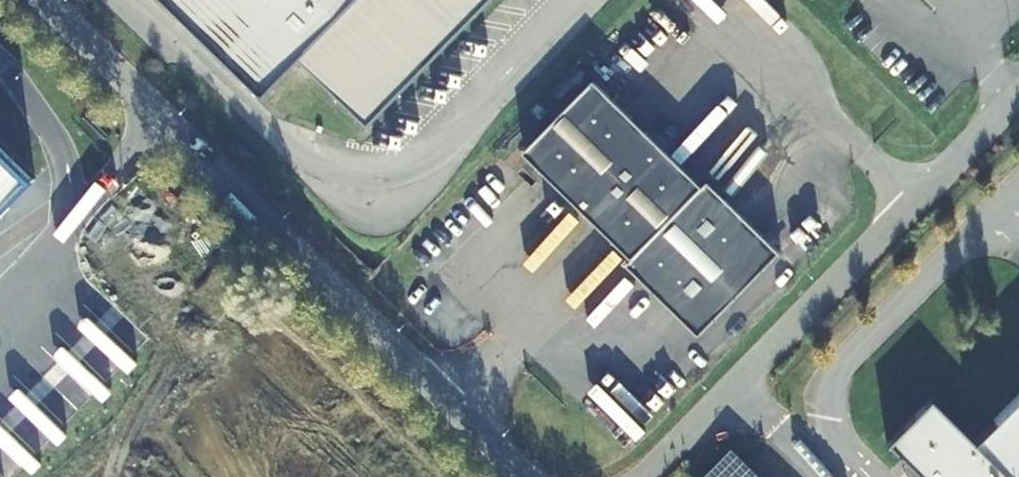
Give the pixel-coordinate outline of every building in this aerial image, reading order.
[(264,98),(361,0),(165,0),(264,98)] [(594,81),(524,154),(633,261),(704,188),(594,81)] [(704,188),(633,261),(628,266),(700,336),(782,253),(709,182),(704,188)] [(972,441),(930,399),(885,443),(920,476),(1018,476),(1018,394),(972,441)]
